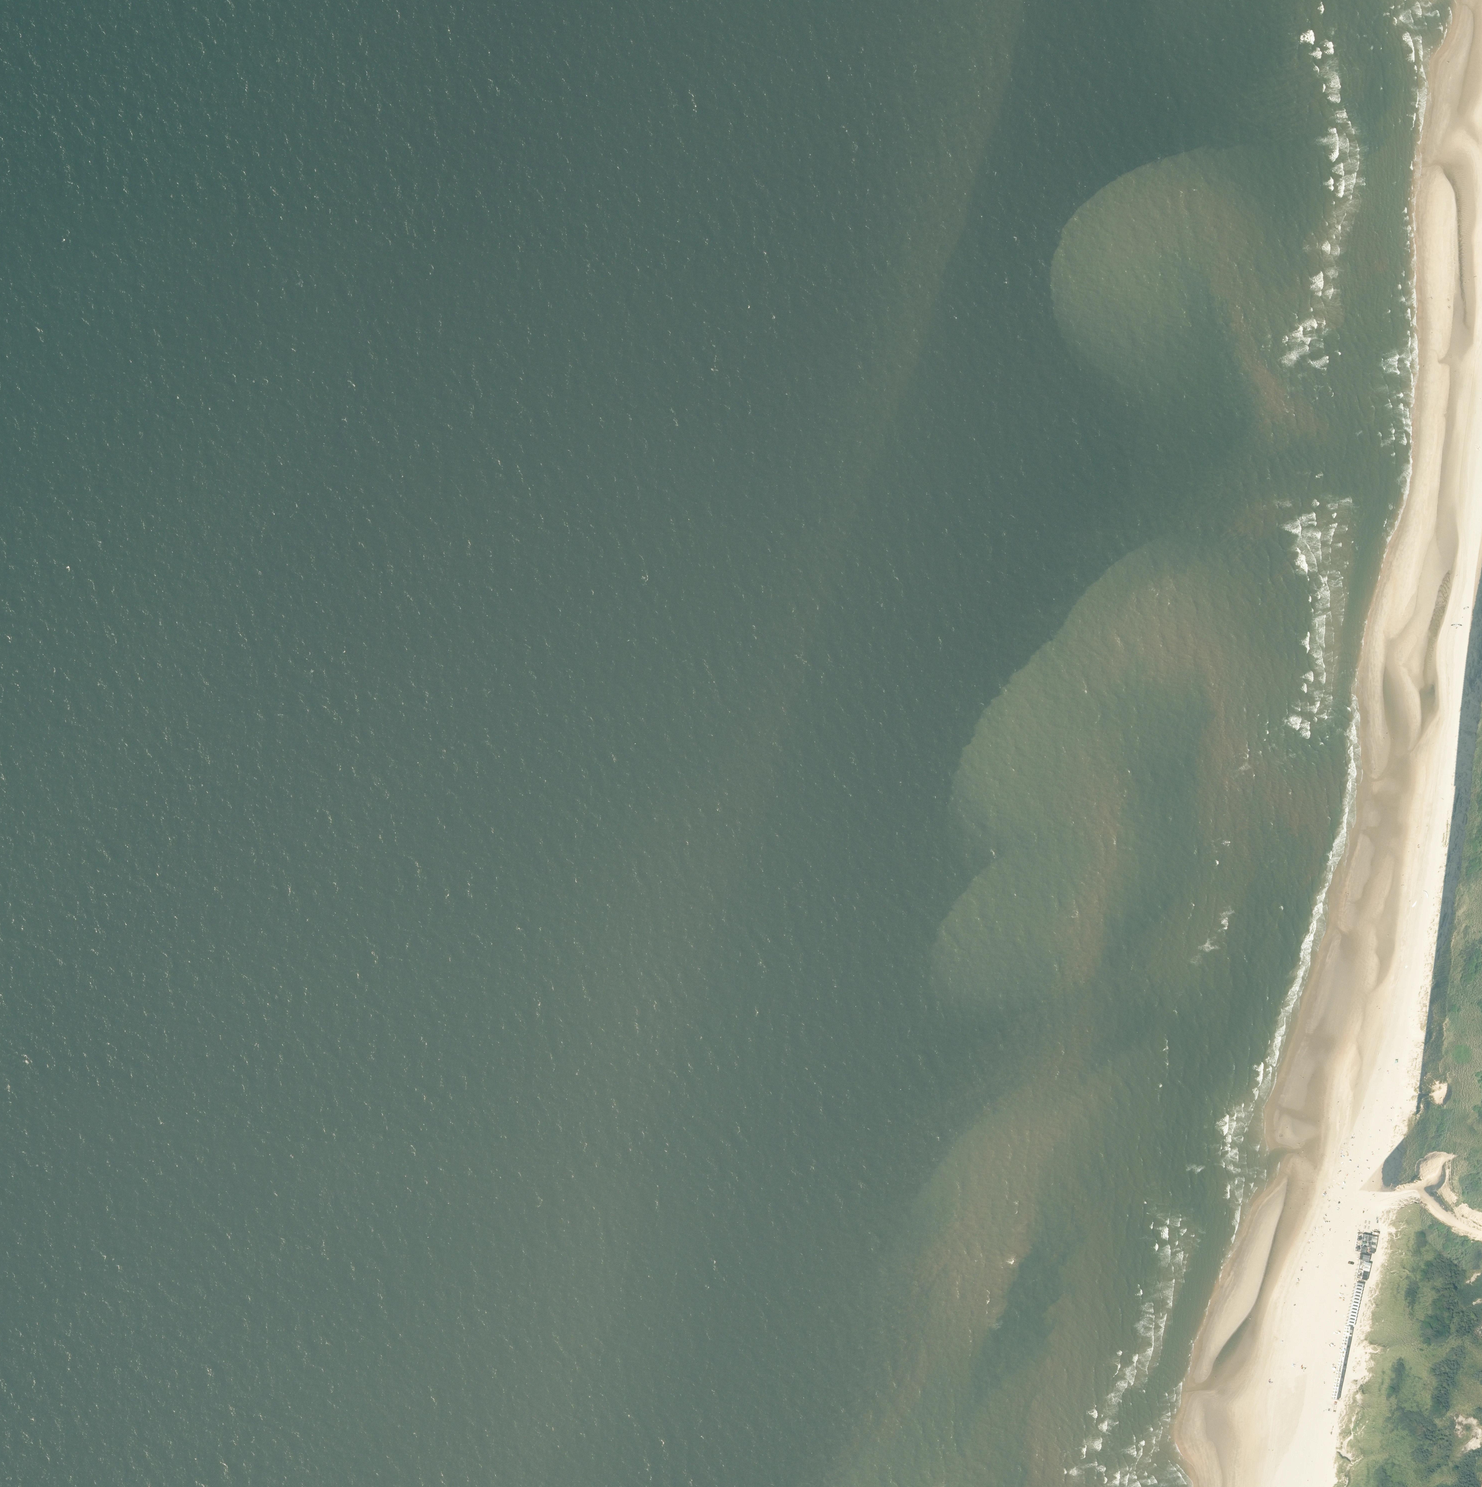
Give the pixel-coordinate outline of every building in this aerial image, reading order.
[(1360,1246),(1359,1249),(1362,1250),(1361,1255),(1363,1256),(1373,1258),(1374,1249),(1376,1237),(1361,1234),(1360,1240),(1366,1241),(1365,1247),(1360,1246)]
